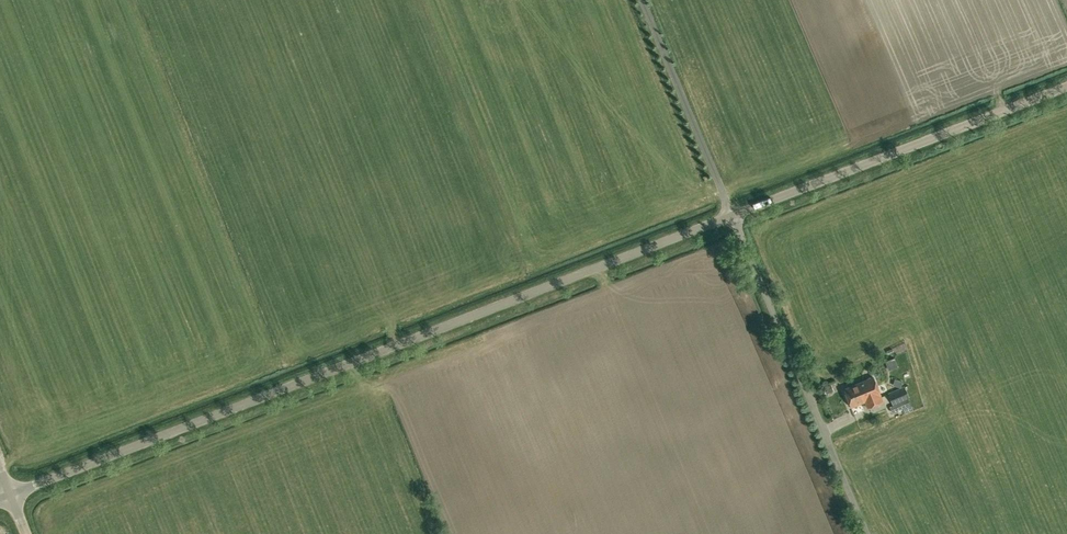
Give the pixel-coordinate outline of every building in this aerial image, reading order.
[(888,359),(892,369),(900,366),(896,356),(888,359)] [(884,402),(874,378),(844,390),(852,408),(869,401),(871,407),(884,402)] [(893,386),(901,388),(903,381),(895,379),(893,386)] [(909,399),(904,387),(889,393),(894,405),(909,399)] [(903,404),(908,414),(916,411),(911,400),(903,404)]
